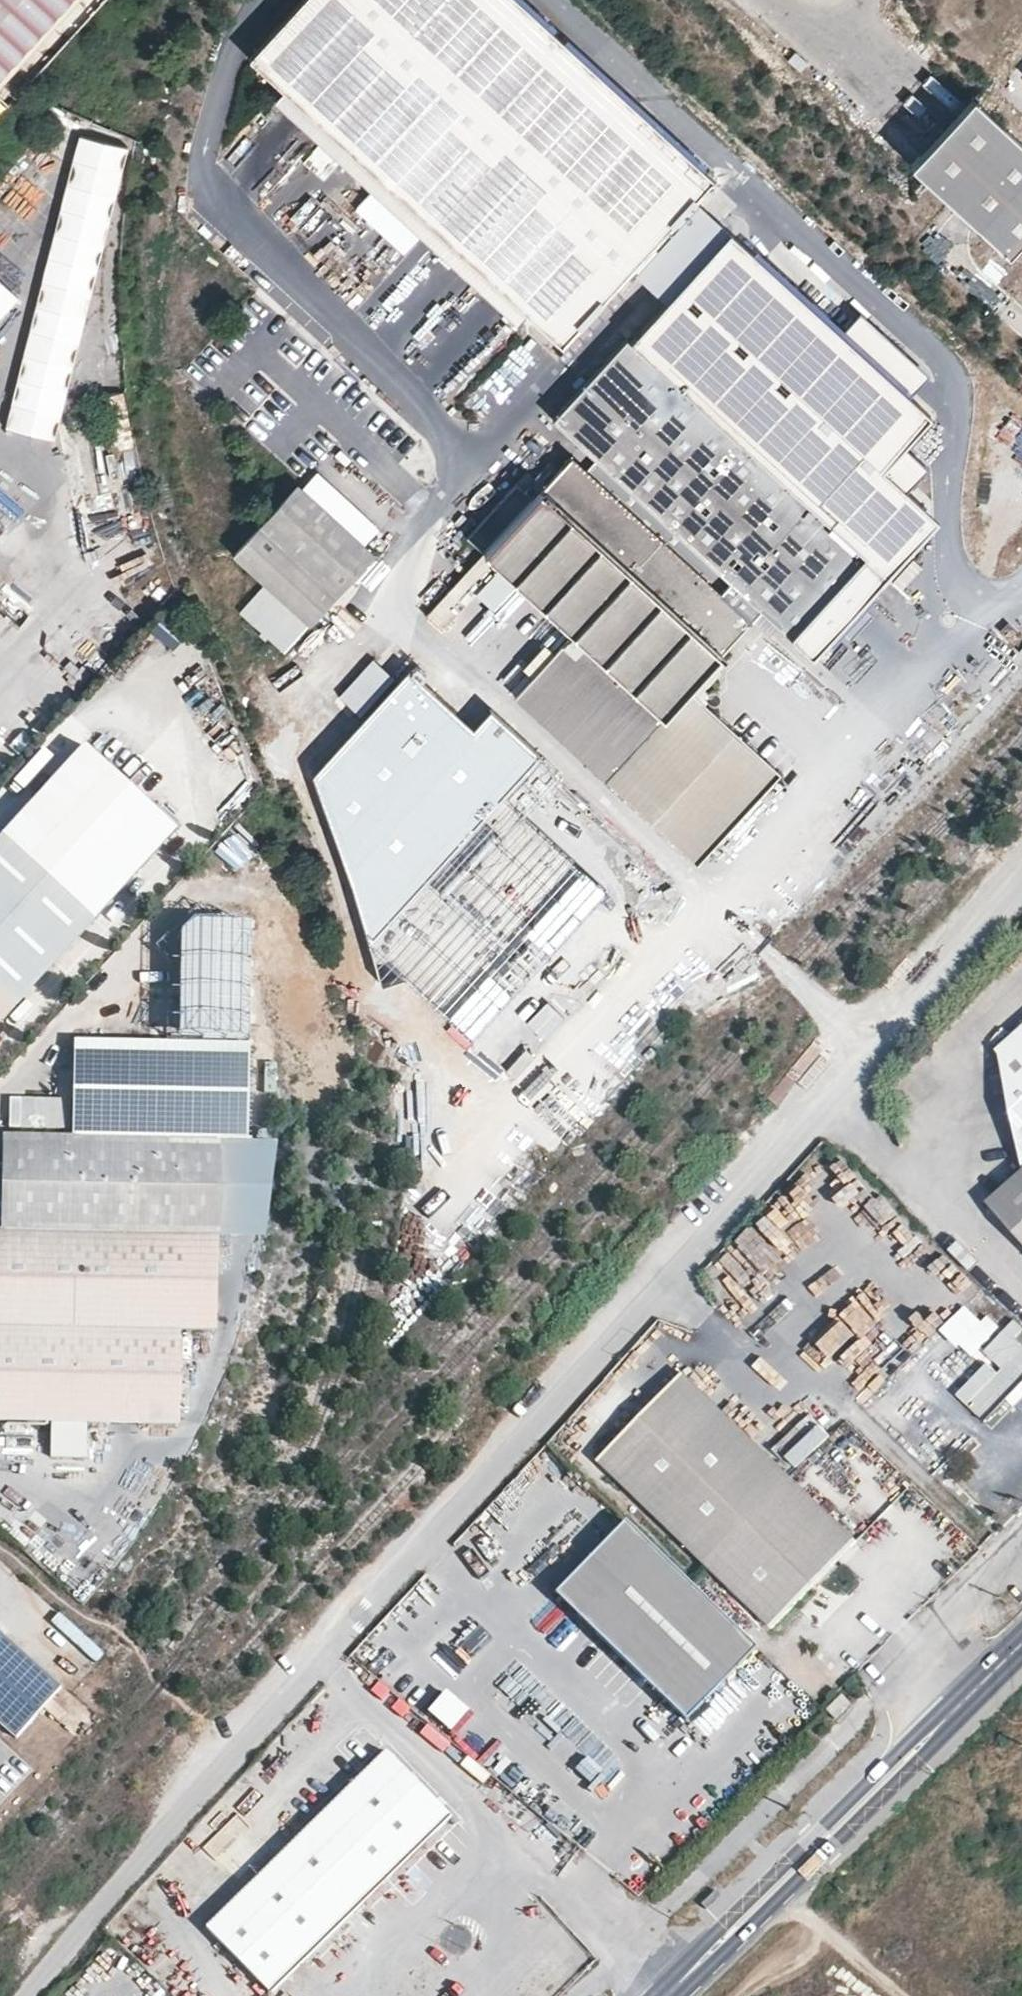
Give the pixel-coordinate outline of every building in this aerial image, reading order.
[(65,0),(0,0),(0,71),(65,0)] [(249,61),(565,345),(716,178),(518,0),(304,0),(249,61)] [(909,170),(1007,259),(1021,243),(1021,149),(970,102),(909,170)] [(125,147),(72,135),(7,424),(60,435),(125,147)] [(636,341),(875,556),(910,517),(909,491),(891,475),(912,451),(888,429),(903,412),(909,406),(888,387),(864,366),(884,344),(861,323),(841,345),(818,325),(735,250),(725,241),(636,341)] [(0,285),(0,313),(14,298),(0,285)] [(841,345),(861,323),(838,303),(818,325),(841,345)] [(576,456),(574,459),(755,619),(763,610),(798,641),(875,556),(636,341),(633,337),(558,420),(605,462),(595,473),(576,456)] [(907,365),(884,344),(864,366),(888,387),(907,365)] [(719,660),(755,619),(574,459),(549,485),(533,470),(473,535),(489,552),(432,614),(448,629),(506,566),(578,634),(521,697),(701,860),(782,769),(710,704),(714,699),(718,700),(723,693),(712,684),(701,696),(693,689),(719,660)] [(298,494),(235,564),(303,626),(367,556),(298,494)] [(169,652),(185,638),(166,616),(150,630),(169,652)] [(542,642),(503,683),(515,694),(554,653),(542,642)] [(373,658),(338,695),(360,716),(395,678),(373,658)] [(727,668),(719,660),(693,689),(701,696),(712,684),(727,668)] [(408,676),(315,778),(368,937),(375,939),(539,758),(489,713),(474,733),(408,676)] [(176,831),(86,747),(0,839),(0,1021),(176,831)] [(607,894),(509,804),(374,950),(472,1040),(607,894)] [(241,826),(213,850),(233,873),(261,850),(241,826)] [(182,927),(181,1031),(247,1032),(249,918),(196,912),(182,927)] [(8,1134),(7,1229),(216,1233),(217,1138),(247,1139),(248,1043),(77,1040),(75,1135),(8,1134)] [(467,1066),(511,1063),(511,1056),(466,1059),(467,1066)] [(1021,1101),(1003,1101),(1003,1136),(1021,1136),(1021,1129),(1021,1101)] [(217,1138),(216,1233),(264,1233),(265,1139),(247,1139),(217,1138)] [(989,1190),(1021,1227),(1021,1159),(989,1190)] [(216,1233),(7,1229),(0,1229),(0,1420),(54,1421),(54,1455),(89,1456),(90,1421),(179,1423),(181,1328),(214,1328),(216,1233)] [(972,1403),(989,1420),(1021,1388),(1021,1338),(1011,1327),(987,1351),(1005,1369),(972,1403)] [(859,1542),(680,1377),(601,1462),(780,1627),(859,1542)] [(814,1414),(782,1446),(804,1467),(835,1436),(814,1414)] [(578,1614),(648,1540),(626,1520),(556,1594),(578,1614)] [(689,1718),(759,1644),(648,1540),(578,1614),(689,1718)] [(18,1736),(65,1687),(0,1625),(0,1718),(18,1736)] [(445,1692),(427,1712),(455,1737),(473,1717),(445,1692)] [(843,1695),(826,1712),(835,1722),(853,1705),(843,1695)] [(476,1730),(461,1747),(483,1766),(498,1749),(476,1730)] [(270,1995),(451,1822),(387,1755),(206,1928),(270,1995)]
